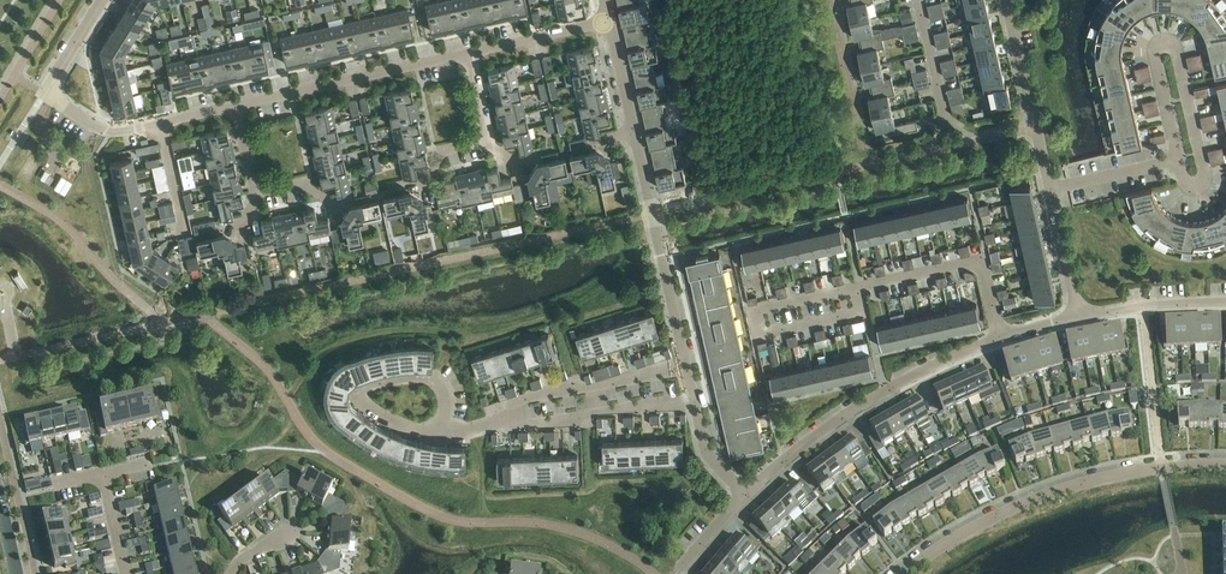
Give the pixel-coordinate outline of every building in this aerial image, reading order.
[(127,7),(145,18),(154,5),(150,0),(131,0),(127,7)] [(436,3),(439,16),(449,14),(452,27),(452,28),(464,26),(463,24),(457,0),(449,0),(436,3)] [(463,24),(484,20),(481,6),(471,9),(469,0),(457,0),(463,24)] [(471,9),(481,6),(484,20),(484,21),(495,18),(495,17),(491,0),(469,0),(471,9)] [(495,17),(515,13),(516,12),(513,0),(510,0),(502,2),(502,0),(491,0),(495,17)] [(516,12),(515,13),(516,14),(527,11),(524,0),(513,0),(516,12)] [(559,20),(585,14),(583,3),(570,6),(568,0),(554,0),(559,20)] [(643,20),(649,18),(645,3),(640,5),(639,0),(617,0),(622,24),(643,20)] [(851,22),(870,18),(866,3),(874,1),(873,0),(851,0),(853,5),(847,6),(851,22)] [(951,8),(949,0),(942,2),(943,10),(951,8)] [(969,18),(989,14),(985,0),(984,0),(966,4),(969,18)] [(1106,15),(1128,29),(1130,27),(1131,26),(1132,24),(1134,22),(1135,21),(1137,19),(1138,18),(1140,17),(1128,0),(1118,0),(1114,4),(1112,7),(1110,9),(1107,12),(1106,15)] [(1140,17),(1141,16),(1144,14),(1147,13),(1150,12),(1152,11),(1155,10),(1153,0),(1128,0),(1140,17)] [(1155,10),(1159,9),(1162,9),(1164,9),(1167,9),(1170,9),(1172,9),(1174,0),(1153,0),(1155,10)] [(1172,9),(1174,10),(1177,10),(1178,11),(1181,12),(1184,13),(1188,15),(1197,0),(1174,0),(1172,9)] [(1188,15),(1189,16),(1192,18),(1194,20),(1195,21),(1196,22),(1198,24),(1199,26),(1200,27),(1222,11),(1220,9),(1218,6),(1215,3),(1213,1),(1212,0),(1197,0),(1188,15)] [(927,5),(929,13),(943,10),(942,2),(927,5)] [(331,3),(322,5),(324,12),(332,10),(331,3)] [(439,16),(436,3),(425,5),(431,32),(452,27),(449,14),(439,16)] [(324,12),(322,5),(314,7),(315,13),(324,12)] [(127,7),(120,18),(139,29),(145,18),(127,7)] [(258,9),(251,11),(252,17),(259,16),(258,9)] [(407,9),(396,12),(399,25),(389,27),(391,40),(392,40),(413,36),(407,9)] [(299,10),(291,12),(292,19),(301,17),(299,10)] [(943,10),(929,13),(931,21),(945,17),(943,10)] [(252,17),(251,11),(244,13),(245,19),(252,17)] [(531,13),(534,27),(542,26),(538,11),(531,13)] [(904,13),(906,23),(913,21),(911,11),(904,13)] [(1222,11),(1200,27),(1201,28),(1202,30),(1204,32),(1205,35),(1205,37),(1206,38),(1207,41),(1207,42),(1225,38),(1225,18),(1225,16),(1223,14),(1222,11)] [(227,14),(228,22),(238,19),(237,12),(227,14)] [(292,19),(291,12),(282,14),(284,21),(292,19)] [(396,12),(375,17),(381,43),(380,43),(381,44),(392,42),(392,40),(391,40),(389,27),(399,25),(396,12)] [(969,18),(972,32),(992,28),(989,14),(969,18)] [(1097,38),(1096,40),(1122,45),(1123,42),(1123,40),(1124,39),(1125,36),(1126,34),(1127,32),(1128,29),(1106,15),(1104,18),(1103,21),(1101,23),(1100,26),(1100,28),(1099,30),(1098,33),(1097,36),(1097,38)] [(375,17),(364,19),(367,32),(357,34),(360,48),(360,47),(380,43),(381,43),(375,17)] [(120,18),(113,29),(132,40),(139,29),(120,18)] [(862,44),(882,39),(903,34),(901,26),(873,32),(870,18),(851,22),(854,38),(855,38),(860,37),(862,44)] [(198,22),(200,30),(214,27),(213,19),(198,22)] [(364,19),(343,24),(350,51),(361,49),(360,47),(360,48),(357,34),(367,32),(364,19)] [(622,24),(632,65),(653,61),(658,59),(655,44),(649,46),(643,20),(622,24)] [(249,22),(241,24),(242,30),(251,28),(249,22)] [(901,26),(903,34),(917,31),(915,23),(901,26)] [(242,30),(241,24),(232,26),(233,32),(242,30)] [(343,24),(322,29),(325,42),(336,39),(339,52),(338,52),(339,54),(350,51),(343,24)] [(217,27),(209,29),(210,35),(219,33),(217,27)] [(972,32),(976,46),(995,42),(992,28),(972,32)] [(100,49),(100,50),(123,54),(132,40),(113,29),(100,49)] [(210,35),(209,29),(200,31),(201,37),(210,35)] [(322,29),(312,31),(318,57),(338,52),(339,52),(336,39),(325,42),(322,29)] [(934,33),(936,41),(950,38),(948,30),(934,33)] [(312,31),(291,36),(294,49),(304,46),(307,59),(307,60),(307,61),(318,58),(318,57),(312,31)] [(917,31),(903,34),(905,43),(919,39),(917,31)] [(185,36),(177,38),(179,44),(179,47),(187,45),(185,36)] [(294,49),(291,36),(280,38),(285,64),(307,60),(307,59),(304,46),(294,49)] [(179,44),(177,38),(169,40),(170,46),(179,44)] [(950,38),(936,41),(937,49),(952,45),(950,38)] [(1207,42),(1211,59),(1225,56),(1225,38),(1207,42)] [(858,52),(861,68),(881,64),(877,49),(884,48),(882,39),(862,44),(863,51),(858,52)] [(269,40),(262,42),(267,66),(274,64),(269,40)] [(1096,63),(1097,67),(1123,62),(1122,59),(1122,57),(1122,55),(1122,53),(1122,51),(1122,49),(1122,47),(1122,45),(1096,40),(1096,43),(1095,46),(1095,48),(1095,50),(1095,53),(1095,55),(1095,58),(1096,61),(1096,63)] [(262,42),(251,45),(254,58),(243,60),(246,73),(247,73),(268,68),(267,66),(262,42)] [(976,46),(979,60),(998,56),(995,42),(976,46)] [(251,45),(230,49),(236,75),(235,76),(236,77),(247,74),(247,73),(246,73),(243,60),(254,58),(251,45)] [(566,53),(571,74),(584,71),(582,61),(595,58),(592,47),(566,53)] [(230,49),(219,52),(222,65),(212,67),(215,80),(235,76),(236,75),(230,49)] [(100,51),(106,74),(127,69),(123,54),(100,50),(100,51)] [(219,52),(198,56),(204,83),(204,84),(215,81),(215,80),(212,67),(222,65),(219,52)] [(1186,57),(1188,65),(1202,61),(1200,54),(1186,57)] [(198,56),(188,59),(191,72),(180,74),(183,87),(204,83),(198,56)] [(979,60),(982,75),(1002,70),(998,56),(979,60)] [(1211,59),(1215,76),(1225,74),(1225,56),(1211,59)] [(542,58),(545,73),(552,72),(549,57),(542,58)] [(571,74),(574,85),(600,79),(601,78),(599,68),(597,68),(595,58),(582,61),(584,71),(571,74)] [(940,61),(942,69),(956,66),(955,58),(940,61)] [(191,72),(188,59),(166,64),(172,91),(184,89),(183,87),(180,74),(191,72)] [(541,74),(538,59),(531,61),(534,76),(541,74)] [(664,73),(660,59),(658,59),(653,61),(656,75),(664,73)] [(641,106),(662,102),(667,100),(664,85),(658,87),(653,61),(632,65),(641,106)] [(1202,61),(1188,65),(1189,72),(1204,68),(1202,61)] [(1097,67),(1101,84),(1127,79),(1123,62),(1097,67)] [(871,83),(872,90),(893,86),(891,77),(884,79),(881,64),(861,68),(865,85),(865,84),(871,83)] [(487,71),(490,82),(503,79),(505,89),(518,86),(513,65),(487,71)] [(956,66),(942,69),(944,77),(958,73),(956,66)] [(1134,69),(1136,76),(1150,73),(1149,66),(1134,69)] [(106,74),(109,87),(130,82),(127,69),(106,74)] [(912,72),(914,81),(928,77),(926,69),(912,72)] [(986,89),(988,89),(988,88),(1005,84),(1002,70),(982,75),(986,89)] [(1150,73),(1136,76),(1138,84),(1152,80),(1150,73)] [(928,77),(914,81),(916,89),(930,86),(928,77)] [(494,102),(494,103),(521,97),(518,86),(505,89),(503,79),(490,82),(492,92),(491,92),(493,102),(494,102)] [(574,85),(578,106),(591,103),(589,92),(602,90),(600,79),(574,85)] [(1101,84),(1105,101),(1131,95),(1127,79),(1101,84)] [(547,82),(549,90),(555,89),(553,80),(547,82)] [(109,87),(111,99),(133,95),(130,82),(109,87)] [(537,84),(539,93),(545,91),(543,83),(537,84)] [(988,88),(988,89),(991,103),(987,104),(989,113),(1010,108),(1008,100),(1011,100),(1007,83),(1005,84),(988,88)] [(1221,102),(1225,101),(1225,83),(1217,85),(1221,102)] [(160,88),(163,104),(171,102),(167,86),(160,88)] [(868,99),(872,115),(891,110),(888,96),(895,94),(893,86),(872,90),(874,98),(869,99),(868,99)] [(947,89),(949,97),(963,94),(961,86),(947,89)] [(1194,90),(1195,98),(1210,94),(1208,87),(1194,90)] [(384,94),(389,115),(402,112),(400,102),(413,99),(410,88),(384,94)] [(555,89),(549,90),(551,99),(557,98),(555,89)] [(578,106),(581,116),(607,111),(607,110),(608,110),(606,99),(604,100),(602,90),(589,92),(591,103),(578,106)] [(545,91),(539,93),(541,101),(547,100),(545,91)] [(950,105),(965,101),(963,94),(949,97),(950,105)] [(133,95),(111,99),(115,113),(125,110),(126,113),(137,111),(133,95)] [(1105,101),(1109,118),(1135,112),(1131,95),(1105,101)] [(494,103),(497,113),(510,110),(512,121),(525,118),(521,97),(494,103)] [(359,99),(362,114),(370,112),(367,98),(359,99)] [(389,115),(391,126),(417,120),(419,119),(416,109),(415,109),(413,99),(400,102),(402,112),(389,115)] [(348,102),(349,102),(352,116),(359,115),(356,100),(348,102)] [(1142,103),(1144,110),(1158,107),(1156,100),(1142,103)] [(650,147),(671,143),(677,141),(673,126),(668,128),(662,102),(641,106),(650,147)] [(305,112),(307,123),(320,120),(323,130),(336,127),(331,106),(305,112)] [(1158,107),(1144,110),(1145,117),(1160,114),(1158,107)] [(502,134),(528,128),(525,118),(512,121),(510,110),(497,113),(499,123),(498,124),(500,134),(502,134)] [(891,110),(872,115),(876,131),(881,129),(883,136),(881,137),(881,138),(918,129),(916,120),(895,125),(891,110)] [(607,111),(581,116),(586,138),(599,135),(597,124),(609,122),(607,111)] [(554,114),(556,122),(562,121),(560,112),(554,114)] [(1109,118),(1113,135),(1138,129),(1135,112),(1109,118)] [(1200,117),(1202,125),(1216,121),(1214,114),(1200,117)] [(545,118),(547,127),(553,125),(551,117),(545,118)] [(312,143),(312,144),(338,138),(336,127),(323,130),(320,120),(307,123),(310,133),(308,133),(310,144),(312,143)] [(391,126),(396,147),(409,144),(407,133),(420,131),(417,120),(391,126)] [(364,123),(366,131),(373,130),(371,121),(364,123)] [(562,121),(556,122),(558,131),(564,129),(562,121)] [(1216,121),(1202,125),(1203,132),(1217,128),(1216,121)] [(355,125),(357,134),(363,132),(361,123),(355,125)] [(553,125),(547,127),(549,135),(555,134),(553,125)] [(528,128),(502,134),(504,145),(517,142),(519,153),(533,150),(528,128)] [(200,135),(205,157),(218,154),(216,143),(229,140),(226,129),(200,135)] [(1138,129),(1113,135),(1117,152),(1143,146),(1138,129)] [(373,130),(366,131),(368,140),(375,139),(373,130)] [(396,147),(398,158),(425,152),(424,151),(426,151),(423,140),(422,141),(420,131),(407,133),(409,144),(396,147)] [(363,132),(357,134),(359,142),(365,141),(363,132)] [(752,133),(748,137),(759,147),(763,142),(752,133)] [(1150,137),(1152,144),(1166,141),(1164,134),(1150,137)] [(171,142),(173,149),(187,146),(186,138),(171,142)] [(312,144),(314,154),(328,151),(330,162),(343,159),(338,138),(312,144)] [(570,149),(573,149),(585,146),(583,138),(568,142),(570,149)] [(205,157),(207,167),(234,161),(235,161),(233,150),(231,150),(229,140),(216,143),(218,154),(205,157)] [(671,143),(650,147),(660,188),(686,182),(683,167),(677,169),(671,143)] [(572,171),(595,166),(602,155),(596,151),(590,152),(589,145),(585,146),(573,149),(575,156),(569,157),(572,171)] [(1208,151),(1209,158),(1224,155),(1222,148),(1208,151)] [(319,175),(345,169),(343,159),(330,162),(328,151),(314,154),(317,164),(315,165),(318,175),(319,175)] [(425,152),(398,158),(403,179),(417,176),(414,166),(427,163),(425,152)] [(567,172),(564,158),(558,159),(557,152),(541,156),(543,163),(537,164),(533,170),(544,177),(549,201),(550,201),(560,199),(554,175),(567,172)] [(372,154),(374,163),(380,162),(378,153),(372,154)] [(110,162),(113,176),(135,171),(131,155),(120,157),(121,160),(110,162)] [(362,156),(364,165),(370,164),(368,155),(362,156)] [(602,155),(595,166),(600,189),(615,186),(613,180),(620,179),(617,163),(610,164),(609,159),(602,155)] [(1224,155),(1209,158),(1211,165),(1225,162),(1224,155)] [(145,161),(147,168),(161,165),(159,158),(145,161)] [(1079,159),(1065,163),(1069,176),(1082,173),(1079,159)] [(207,167),(212,188),(225,185),(223,175),(236,172),(234,161),(207,167)] [(380,162),(374,163),(376,172),(382,170),(380,162)] [(370,164),(364,165),(366,176),(372,174),(370,164)] [(497,168),(486,170),(492,197),(514,192),(516,202),(521,201),(523,199),(520,185),(513,186),(511,178),(500,181),(497,168)] [(345,169),(319,175),(322,186),(334,184),(337,194),(350,191),(345,169)] [(475,173),(465,175),(468,188),(479,186),(482,199),(492,197),(486,170),(486,171),(485,169),(475,172),(475,173)] [(544,177),(533,170),(529,177),(530,182),(523,184),(527,200),(534,198),(535,204),(549,201),(544,177)] [(113,176),(116,188),(137,184),(135,171),(113,176)] [(192,171),(180,173),(184,189),(196,186),(192,171)] [(212,188),(215,199),(241,193),(242,192),(240,182),(238,182),(236,172),(223,175),(225,185),(212,188)] [(465,175),(455,178),(461,204),(482,199),(479,186),(468,188),(465,175)] [(446,193),(436,195),(439,209),(461,204),(455,178),(444,180),(446,193)] [(116,188),(119,201),(140,196),(137,184),(116,188)] [(376,191),(375,184),(365,186),(367,193),(376,191)] [(1010,189),(1013,203),(1034,199),(1030,184),(1010,189)] [(386,213),(409,208),(416,197),(409,193),(404,194),(402,187),(386,191),(388,198),(382,199),(386,213)] [(1135,217),(1138,220),(1159,204),(1158,202),(1157,200),(1156,199),(1155,196),(1154,195),(1154,193),(1153,191),(1152,188),(1126,194),(1127,198),(1128,201),(1129,205),(1131,208),(1132,211),(1134,214),(1135,217)] [(183,195),(185,206),(192,204),(189,193),(183,195)] [(241,193),(215,199),(219,221),(233,217),(231,207),(243,204),(241,193)] [(350,206),(347,212),(358,219),(381,214),(378,200),(372,201),(370,194),(355,198),(356,205),(350,206)] [(119,201),(122,214),(143,209),(140,196),(119,201)] [(416,197),(409,208),(414,231),(428,228),(427,222),(434,221),(430,205),(423,207),(422,201),(416,197)] [(967,198),(953,201),(958,222),(972,219),(967,198)] [(149,200),(151,207),(158,206),(156,199),(149,200)] [(1013,203),(1016,218),(1037,213),(1034,199),(1013,203)] [(953,201),(939,205),(944,225),(958,222),(953,201)] [(192,204),(185,206),(187,214),(193,213),(192,204)] [(1155,237),(1157,238),(1172,216),(1170,215),(1168,213),(1166,212),(1164,210),(1162,208),(1161,206),(1159,204),(1138,220),(1139,221),(1141,224),(1144,227),(1146,230),(1149,232),(1151,234),(1155,237)] [(939,205),(925,208),(930,228),(944,225),(939,205)] [(925,208),(911,211),(916,232),(930,228),(925,208)] [(122,214),(125,226),(146,222),(143,209),(122,214)] [(314,209),(303,212),(309,238),(331,233),(333,244),(341,243),(340,242),(337,228),(330,230),(328,219),(317,222),(314,209)] [(911,211),(897,214),(902,235),(916,232),(911,211)] [(303,212),(293,214),(296,227),(285,229),(288,243),(309,238),(303,212)] [(337,226),(337,228),(340,242),(347,240),(349,246),(363,243),(358,219),(347,212),(343,219),(344,224),(337,226)] [(1016,218),(1019,232),(1040,227),(1037,213),(1016,218)] [(272,219),(277,245),(288,243),(285,229),(296,227),(293,214),(283,216),(282,215),(272,217),(272,219)] [(897,214),(882,217),(887,238),(902,235),(897,214)] [(1204,221),(1210,247),(1213,247),(1216,246),(1220,244),(1223,243),(1225,241),(1225,223),(1220,214),(1217,216),(1216,217),(1214,218),(1212,219),(1209,220),(1206,221),(1204,221)] [(1180,248),(1183,248),(1187,222),(1184,221),(1182,221),(1179,219),(1176,218),(1174,217),(1172,216),(1157,238),(1161,240),(1164,242),(1167,244),(1170,245),(1174,246),(1176,247),(1180,248)] [(882,217),(869,220),(874,241),(887,238),(882,217)] [(263,234),(253,236),(256,250),(277,245),(272,219),(261,221),(263,234)] [(193,225),(194,234),(216,229),(214,220),(193,225)] [(874,241),(869,220),(854,224),(859,244),(874,241)] [(1187,222),(1183,248),(1187,249),(1189,249),(1195,249),(1197,249),(1200,249),(1203,248),(1206,248),(1210,247),(1204,221),(1203,222),(1200,222),(1196,222),(1193,222),(1190,222),(1187,222)] [(125,226),(128,239),(149,234),(146,222),(125,226)] [(841,227),(826,230),(831,251),(845,247),(841,227)] [(1019,232),(1022,246),(1043,241),(1040,227),(1019,232)] [(508,228),(500,230),(501,236),(510,234),(508,228)] [(199,255),(222,250),(229,239),(223,235),(217,236),(216,229),(194,234),(199,255)] [(501,236),(500,230),(491,232),(493,238),(501,236)] [(826,230),(812,233),(817,254),(831,251),(826,230)] [(163,231),(157,232),(158,240),(165,238),(163,231)] [(812,233),(798,236),(803,257),(817,254),(812,233)] [(133,262),(133,263),(152,250),(149,234),(128,239),(133,262)] [(477,235),(468,237),(470,243),(478,241),(477,235)] [(798,236),(784,240),(789,260),(803,257),(798,236)] [(192,237),(185,239),(188,253),(196,251),(192,237)] [(470,243),(468,237),(460,239),(461,245),(470,243)] [(188,253),(185,239),(178,240),(181,255),(188,253)] [(229,239),(222,250),(228,273),(242,270),(241,264),(248,262),(244,247),(237,248),(236,243),(229,239)] [(784,240),(770,243),(775,263),(789,260),(784,240)] [(1022,246),(1026,260),(1046,255),(1043,241),(1022,246)] [(770,243),(755,246),(760,267),(775,263),(770,243)] [(760,267),(755,246),(741,249),(746,270),(760,267)] [(389,247),(374,251),(377,262),(392,258),(389,247)] [(134,264),(154,277),(166,258),(152,250),(133,263),(134,264)] [(686,262),(720,409),(753,402),(720,254),(709,257),(708,254),(697,256),(697,259),(686,262)] [(1026,260),(1029,274),(1050,269),(1046,255),(1026,260)] [(186,259),(188,271),(191,271),(198,270),(200,269),(197,257),(186,259)] [(166,258),(154,277),(166,284),(171,275),(174,276),(180,267),(166,258)] [(325,269),(317,271),(318,277),(327,275),(325,269)] [(1029,274),(1032,288),(1053,284),(1050,269),(1029,274)] [(198,270),(191,271),(192,278),(200,276),(198,270)] [(318,277),(317,271),(308,273),(309,279),(318,277)] [(964,272),(966,282),(978,279),(977,278),(977,277),(975,275),(974,274),(973,273),(972,273),(971,272),(970,272),(968,271),(966,271),(964,272)] [(19,274),(13,277),(15,280),(18,286),(21,289),(26,286),(19,274)] [(296,276),(285,278),(286,284),(297,282),(296,276)] [(286,284),(285,278),(274,281),(275,287),(286,284)] [(248,287),(252,295),(259,291),(255,283),(248,287)] [(1053,284),(1032,288),(1035,302),(1056,297),(1053,284)] [(1008,293),(998,295),(999,300),(1003,299),(1005,308),(1018,306),(1016,296),(1009,298),(1008,293)] [(747,298),(748,305),(758,303),(756,296),(747,298)] [(28,315),(27,316),(33,307),(32,308),(29,306),(27,305),(28,304),(27,303),(22,312),(22,311),(28,315)] [(977,305),(962,308),(967,328),(981,325),(977,305)] [(962,308),(948,311),(953,332),(967,328),(962,308)] [(948,311),(934,314),(939,335),(953,332),(948,311)] [(653,312),(640,316),(646,338),(660,334),(653,312)] [(934,314),(920,317),(925,338),(939,335),(934,314)] [(640,316),(627,320),(634,342),(646,338),(640,316)] [(920,317),(905,321),(910,341),(925,338),(920,317)] [(627,320),(614,324),(621,346),(634,342),(627,320)] [(905,321),(891,324),(896,344),(910,341),(905,321)] [(854,332),(852,322),(843,324),(845,334),(854,332)] [(1220,322),(1206,323),(1208,346),(1221,345),(1220,322)] [(1206,323),(1194,324),(1195,347),(1208,346),(1206,323)] [(614,324),(602,328),(609,350),(621,346),(614,324)] [(896,344),(891,324),(877,327),(882,348),(896,344)] [(1182,347),(1181,324),(1167,325),(1168,337),(1163,337),(1164,348),(1182,347)] [(1194,324),(1181,324),(1182,347),(1195,347),(1194,324)] [(602,328),(589,332),(596,354),(609,350),(602,328)] [(1120,331),(1107,333),(1111,356),(1129,352),(1127,342),(1122,343),(1120,331)] [(596,354),(589,332),(576,336),(578,342),(583,358),(596,354)] [(1107,333),(1094,336),(1098,358),(1111,356),(1107,333)] [(549,334),(536,339),(542,360),(556,356),(549,334)] [(1094,336),(1081,338),(1086,361),(1098,358),(1094,336)] [(1086,361),(1081,338),(1068,341),(1072,363),(1086,361)] [(536,339),(523,343),(530,364),(542,360),(536,339)] [(768,348),(772,365),(779,363),(775,344),(767,345),(766,342),(757,344),(759,350),(768,348)] [(523,343),(510,347),(517,368),(530,364),(523,343)] [(1056,344),(1043,348),(1049,370),(1062,366),(1056,344)] [(398,349),(400,369),(415,368),(415,347),(398,349)] [(415,347),(415,368),(431,368),(433,348),(415,347)] [(510,347),(498,351),(505,372),(517,368),(510,347)] [(1043,348),(1030,352),(1037,374),(1049,370),(1043,348)] [(380,351),(385,372),(400,369),(398,349),(380,351)] [(664,350),(666,359),(672,357),(669,349),(664,350)] [(364,356),(370,376),(385,372),(380,351),(364,356)] [(498,351),(485,355),(492,376),(505,372),(498,351)] [(1030,352),(1018,355),(1024,377),(1037,374),(1030,352)] [(869,353),(854,356),(859,377),(874,373),(869,353)] [(492,376),(485,355),(472,359),(479,380),(492,376)] [(1024,377),(1018,355),(1005,359),(1006,362),(999,365),(1003,378),(1010,376),(1011,381),(1024,377)] [(348,362),(356,381),(370,376),(364,356),(348,362)] [(854,356),(840,359),(845,380),(859,377),(854,356)] [(840,359),(826,362),(831,383),(845,380),(840,359)] [(330,378),(349,388),(356,381),(348,362),(345,363),(342,365),(338,368),(335,371),(332,375),(330,378)] [(826,362),(812,366),(817,386),(831,383),(826,362)] [(812,366),(798,369),(803,390),(817,386),(812,366)] [(798,369),(783,372),(788,393),(803,390),(798,369)] [(984,370),(971,375),(980,396),(982,402),(1001,393),(998,387),(992,390),(984,370)] [(560,372),(562,380),(568,379),(565,371),(560,372)] [(788,393),(783,372),(770,375),(774,396),(788,393)] [(971,375),(959,380),(968,401),(980,396),(971,375)] [(326,397),(327,400),(347,397),(349,388),(330,378),(329,380),(327,386),(327,389),(326,394),(326,397)] [(959,380),(947,386),(956,406),(968,401),(959,380)] [(1182,385),(1169,385),(1170,397),(1182,397),(1182,385)] [(956,406),(947,386),(934,391),(943,412),(956,406)] [(99,406),(100,412),(95,414),(100,437),(107,436),(107,432),(155,421),(156,425),(163,423),(158,399),(152,400),(151,394),(137,397),(137,398),(99,406)] [(480,398),(483,406),(488,404),(485,396),(480,398)] [(336,419),(338,421),(352,406),(347,397),(327,400),(327,403),(328,406),(330,412),(332,414),(336,419)] [(917,399),(905,406),(917,426),(916,426),(919,430),(931,423),(917,399)] [(720,409),(723,426),(757,418),(753,402),(720,409)] [(1040,403),(1033,405),(1035,412),(1042,409),(1040,403)] [(1035,412),(1033,405),(1026,408),(1028,414),(1035,412)] [(1069,405),(1063,407),(1064,413),(1071,412),(1069,405)] [(338,421),(351,432),(363,415),(352,406),(338,421)] [(905,406),(894,413),(905,433),(916,426),(917,426),(905,406)] [(1189,428),(1200,427),(1199,406),(1178,407),(1179,427),(1189,426),(1189,428)] [(1210,425),(1219,426),(1220,407),(1199,406),(1200,427),(1210,428),(1210,425)] [(1064,413),(1063,407),(1056,409),(1058,415),(1064,413)] [(76,412),(62,415),(67,436),(83,432),(81,422),(78,422),(76,412)] [(894,413),(883,419),(894,439),(905,433),(894,413)] [(1129,414),(1108,417),(1111,436),(1112,438),(1122,436),(1122,434),(1132,433),(1129,414)] [(62,415),(50,418),(54,439),(67,436),(62,415)] [(351,432),(365,441),(376,424),(363,415),(351,432)] [(1029,417),(1023,419),(1025,426),(1031,424),(1029,417)] [(1087,422),(1092,441),(1093,443),(1103,440),(1103,438),(1111,436),(1108,417),(1087,422)] [(50,418),(37,421),(42,442),(54,439),(50,418)] [(723,426),(727,442),(760,435),(757,418),(723,426)] [(1000,418),(992,422),(994,427),(1002,423),(1000,418)] [(894,439),(883,419),(871,426),(876,435),(869,439),(877,454),(885,450),(883,446),(894,439)] [(37,421),(37,420),(23,423),(26,434),(23,435),(25,446),(42,442),(37,421)] [(994,427),(992,422),(990,422),(984,425),(986,431),(994,427)] [(1068,428),(1073,446),(1074,448),(1084,445),(1084,443),(1092,441),(1087,422),(1068,428)] [(365,441),(380,450),(390,431),(376,424),(365,441)] [(997,431),(1001,439),(1014,433),(1011,425),(997,431)] [(1068,428),(1049,433),(1054,451),(1055,454),(1065,451),(1065,449),(1073,446),(1068,428)] [(967,432),(970,438),(978,434),(975,429),(967,432)] [(380,450),(396,456),(404,437),(390,431),(380,450)] [(1049,433),(1029,438),(1036,459),(1046,456),(1046,454),(1054,451),(1049,433)] [(760,435),(727,442),(731,459),(764,451),(760,435)] [(396,456),(413,462),(418,442),(404,437),(396,456)] [(977,438),(971,441),(974,447),(980,445),(977,438)] [(1036,459),(1029,438),(1009,447),(1017,465),(1026,461),(1026,463),(1036,459)] [(851,439),(840,447),(854,466),(864,458),(866,459),(872,455),(863,443),(857,448),(851,439)] [(958,439),(950,443),(952,448),(960,444),(958,439)] [(669,440),(656,441),(657,464),(670,463),(669,440)] [(683,440),(669,440),(670,463),(684,462),(683,440)] [(643,441),(629,442),(631,465),(644,464),(643,441)] [(656,441),(643,441),(644,464),(657,464),(656,441)] [(413,462),(430,465),(433,445),(418,442),(413,462)] [(629,442),(616,443),(617,465),(631,465),(629,442)] [(617,465),(616,443),(603,443),(603,447),(598,447),(598,455),(603,455),(604,466),(617,465)] [(952,448),(950,443),(942,447),(944,452),(952,448)] [(967,443),(951,452),(956,460),(972,451),(967,443)] [(430,465),(447,467),(448,447),(433,445),(430,465)] [(448,447),(447,467),(465,467),(464,447),(448,447)] [(840,447),(829,455),(843,474),(854,466),(840,447)] [(129,452),(131,458),(145,455),(143,448),(129,452)] [(923,455),(926,460),(934,455),(931,450),(923,455)] [(998,450),(978,459),(986,476),(987,478),(998,474),(997,472),(1006,468),(998,450)] [(66,455),(59,457),(60,463),(67,462),(66,455)] [(578,455),(564,456),(565,479),(579,478),(578,455)] [(829,455),(819,463),(832,481),(833,481),(843,474),(829,455)] [(83,470),(80,456),(72,457),(75,472),(83,470)] [(564,456),(551,457),(552,479),(565,479),(564,456)] [(60,463),(59,457),(52,458),(56,476),(63,475),(60,463)] [(538,457),(524,458),(525,480),(539,480),(538,457)] [(551,457),(538,457),(539,480),(552,479),(551,457)] [(938,457),(932,461),(936,466),(941,463),(938,457)] [(512,481),(511,458),(497,459),(498,482),(512,481)] [(524,458),(511,458),(512,481),(525,480),(524,458)] [(916,459),(908,464),(911,469),(919,464),(916,459)] [(960,469),(969,486),(970,488),(980,483),(979,481),(986,476),(978,459),(960,469)] [(936,466),(932,461),(927,464),(930,470),(936,466)] [(832,481),(819,463),(808,471),(824,493),(836,485),(833,481),(832,481)] [(911,469),(908,464),(900,468),(903,473),(911,469)] [(942,479),(952,496),(953,498),(963,492),(962,491),(969,486),(960,469),(942,479)] [(279,495),(287,494),(286,472),(271,483),(268,479),(259,485),(255,480),(252,483),(255,488),(256,487),(268,503),(279,495)] [(295,494),(308,501),(322,476),(318,474),(315,479),(306,474),(302,481),(286,472),(287,494),(295,494)] [(321,508),(325,515),(344,504),(328,495),(332,488),(323,484),(325,478),(322,476),(308,501),(321,508)] [(904,478),(899,481),(902,487),(907,484),(904,478)] [(942,479),(925,489),(935,506),(936,508),(946,502),(945,500),(952,496),(942,479)] [(24,483),(26,491),(40,487),(38,480),(24,483)] [(902,487),(899,481),(893,484),(896,490),(902,487)] [(818,499),(808,489),(803,494),(793,483),(783,493),(799,509),(803,514),(818,499)] [(154,493),(157,504),(178,499),(175,485),(164,488),(164,485),(153,487),(153,484),(145,486),(147,495),(154,493)] [(871,490),(875,494),(882,489),(878,484),(871,490)] [(258,510),(268,503),(256,487),(255,488),(248,493),(243,489),(240,491),(244,496),(256,512),(254,514),(259,520),(263,517),(258,510)] [(925,489),(908,499),(918,516),(919,518),(929,512),(927,510),(935,506),(925,489)] [(867,491),(860,496),(863,501),(870,495),(867,491)] [(783,493),(774,502),(789,518),(799,509),(783,493)] [(89,497),(91,504),(99,502),(98,495),(89,497)] [(246,519),(254,514),(256,512),(244,496),(236,502),(232,498),(229,500),(232,505),(244,521),(242,522),(247,529),(251,526),(246,519)] [(863,501),(860,496),(853,501),(856,506),(863,501)] [(157,504),(159,516),(181,512),(178,499),(157,504)] [(908,499),(890,509),(902,527),(912,522),(910,520),(918,516),(908,499)] [(120,513),(125,511),(134,509),(132,502),(118,505),(120,513)] [(774,502),(764,510),(782,530),(793,521),(789,518),(774,502)] [(862,506),(861,510),(864,514),(871,509),(867,503),(862,506)] [(329,522),(327,537),(355,539),(356,535),(350,534),(351,524),(343,523),(344,504),(325,515),(329,522)] [(226,534),(242,522),(244,521),(232,505),(220,514),(224,518),(217,523),(226,534)] [(45,530),(67,525),(63,508),(52,511),(53,514),(42,517),(45,530)] [(87,512),(89,520),(103,516),(101,509),(87,512)] [(133,515),(134,522),(141,521),(139,514),(137,514),(136,509),(134,509),(125,511),(127,517),(133,515)] [(902,527),(890,509),(873,523),(885,538),(893,532),(894,534),(902,527)] [(782,530),(764,510),(754,520),(761,528),(755,533),(765,544),(771,538),(772,540),(782,530)] [(840,511),(833,517),(837,521),(844,516),(840,511)] [(159,516),(162,529),(184,524),(181,512),(159,516)] [(837,521),(833,517),(826,522),(830,527),(837,521)] [(837,526),(841,531),(843,533),(850,527),(844,520),(837,526)] [(141,521),(134,522),(136,529),(143,528),(141,521)] [(162,529),(165,542),(187,537),(184,524),(162,529)] [(45,530),(48,542),(70,537),(67,525),(45,530)] [(86,526),(88,533),(94,532),(92,525),(86,526)] [(841,531),(837,526),(832,530),(836,535),(841,531)] [(866,528),(849,541),(861,556),(863,557),(871,551),(870,549),(878,543),(866,528)] [(94,532),(88,533),(89,540),(96,539),(108,536),(106,529),(94,532)] [(814,533),(808,539),(812,543),(818,537),(814,533)] [(48,542),(51,555),(72,550),(70,537),(48,542)] [(165,542),(168,554),(190,549),(187,537),(165,542)] [(326,551),(321,558),(339,571),(341,553),(348,553),(349,543),(355,543),(355,539),(327,537),(326,551)] [(737,537),(728,547),(749,565),(758,555),(757,553),(761,548),(750,538),(745,544),(737,537)] [(139,540),(140,547),(147,546),(145,539),(139,540)] [(812,543),(808,539),(801,545),(805,549),(812,543)] [(94,545),(96,552),(110,549),(109,541),(94,545)] [(849,541),(834,556),(847,570),(849,571),(857,564),(855,562),(861,556),(849,541)] [(147,546),(140,547),(142,555),(149,553),(147,546)] [(720,557),(737,572),(739,573),(742,573),(749,565),(728,547),(720,557)] [(168,554),(171,567),(193,562),(190,549),(168,554)] [(793,555),(797,559),(804,553),(800,549),(793,555)] [(72,550),(51,555),(54,568),(65,566),(65,569),(76,566),(72,550)] [(810,551),(805,555),(810,560),(814,555),(810,551)] [(810,560),(805,555),(801,560),(805,564),(810,560)] [(823,573),(843,573),(847,570),(834,556),(820,570),(823,573)] [(711,567),(719,573),(736,573),(737,572),(720,557),(711,567)] [(303,569),(305,573),(331,573),(339,571),(321,558),(317,564),(303,569)] [(173,573),(196,573),(195,573),(193,562),(171,567),(173,573)] [(145,566),(146,573),(153,571),(151,564),(145,566)] [(104,565),(96,567),(96,569),(101,573),(106,573),(104,565)] [(286,573),(289,573),(305,573),(303,569),(292,573),(289,565),(284,567),(286,573)] [(526,566),(522,565),(520,571),(510,570),(509,573),(525,573),(526,566)] [(526,566),(525,573),(540,573),(529,572),(529,566),(526,566)]
